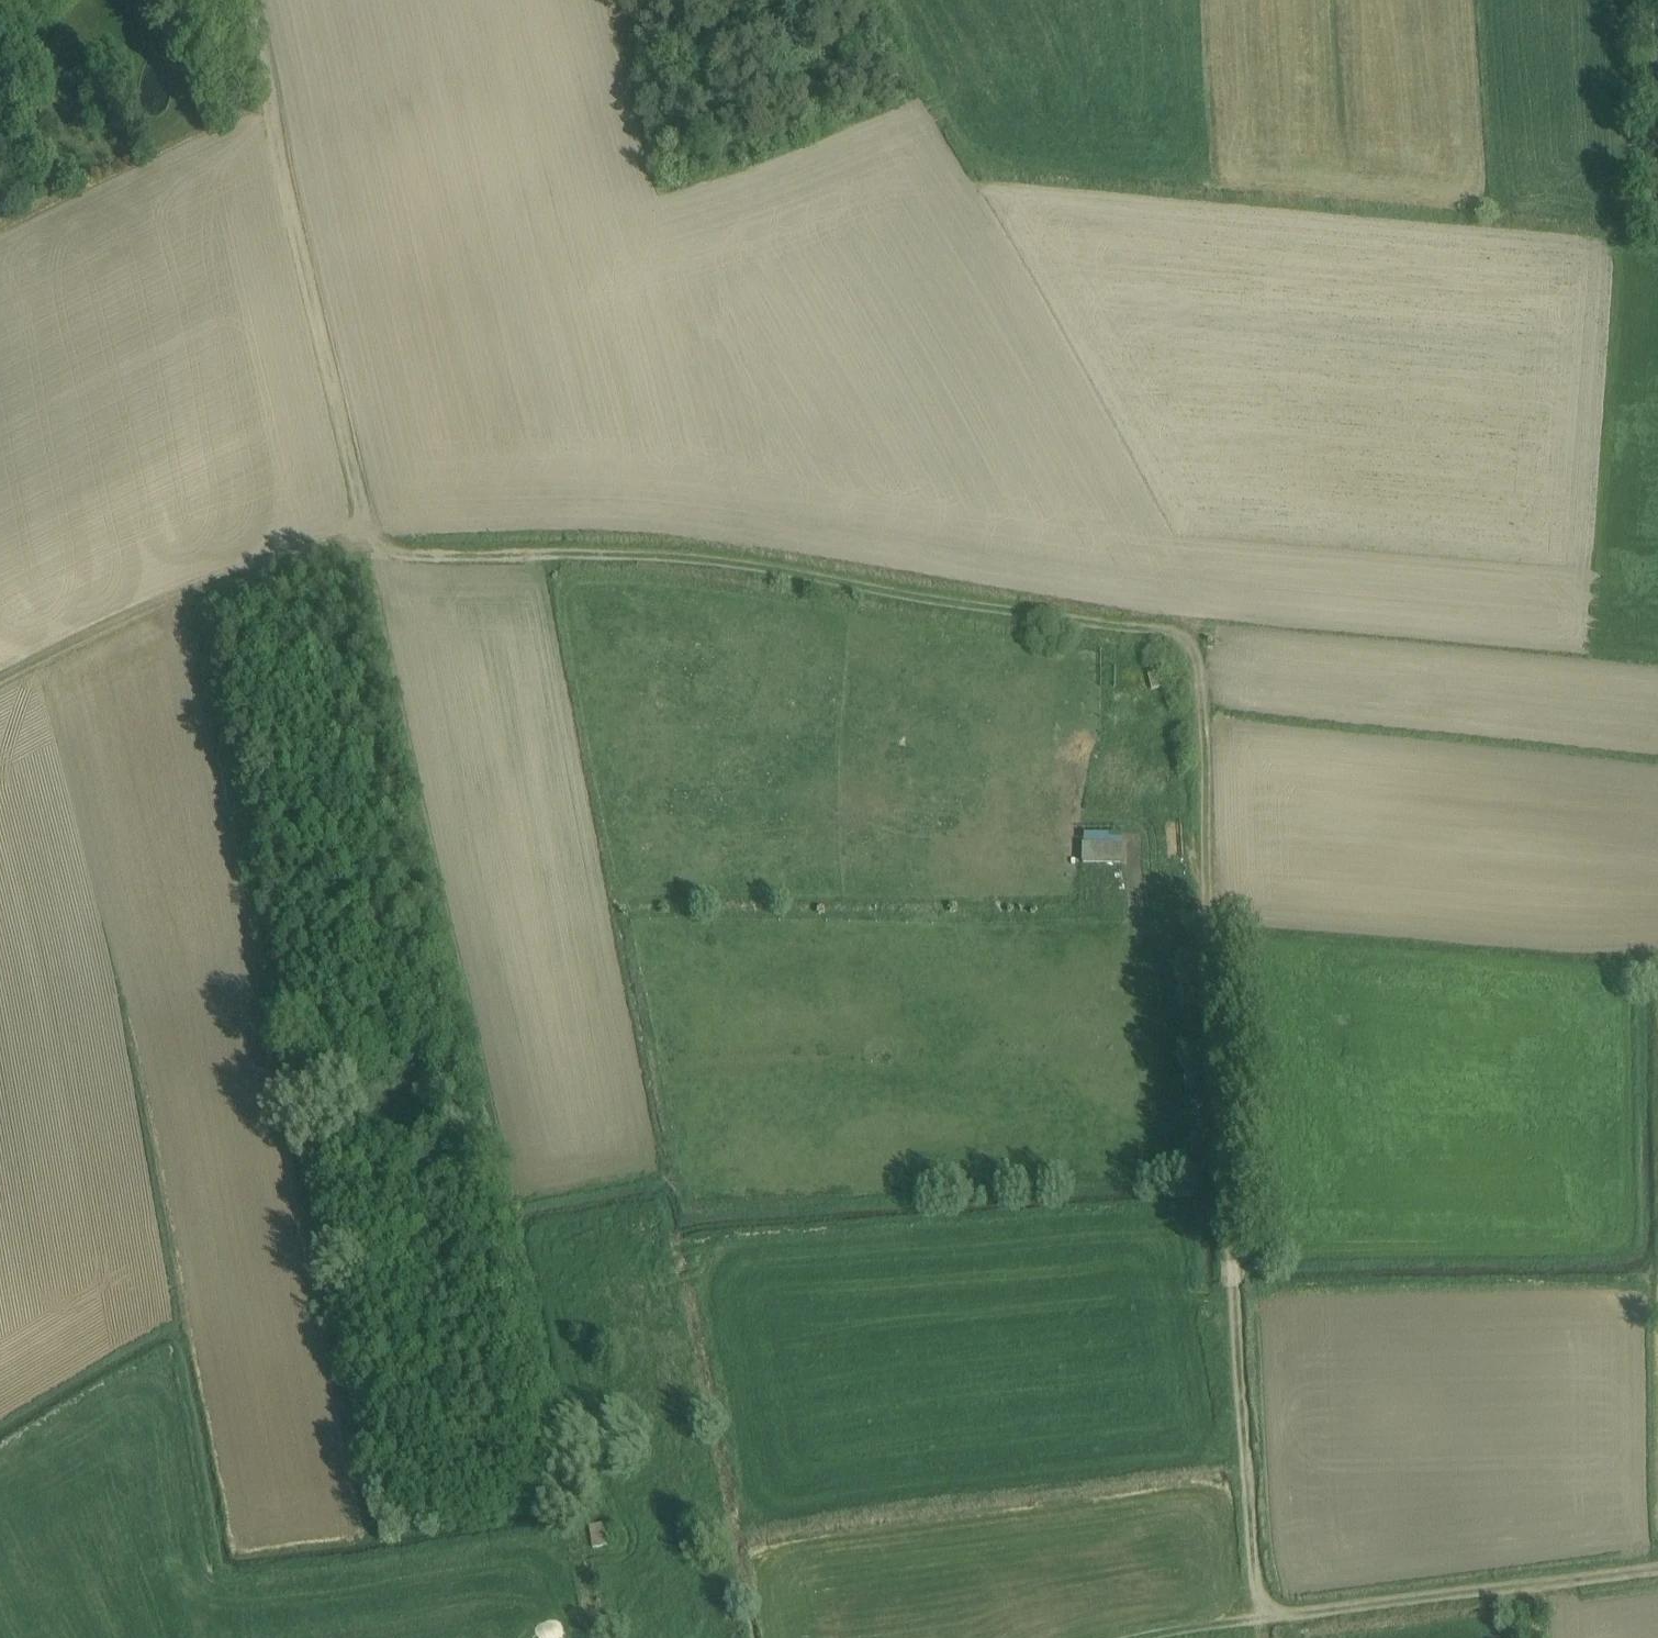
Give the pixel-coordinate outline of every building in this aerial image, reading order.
[(1161,670),(1147,672),(1149,689),(1163,687),(1161,670)] [(1082,827),(1082,860),(1122,860),(1122,827),(1082,827)] [(603,1521),(589,1523),(592,1545),(606,1543),(603,1521)]
